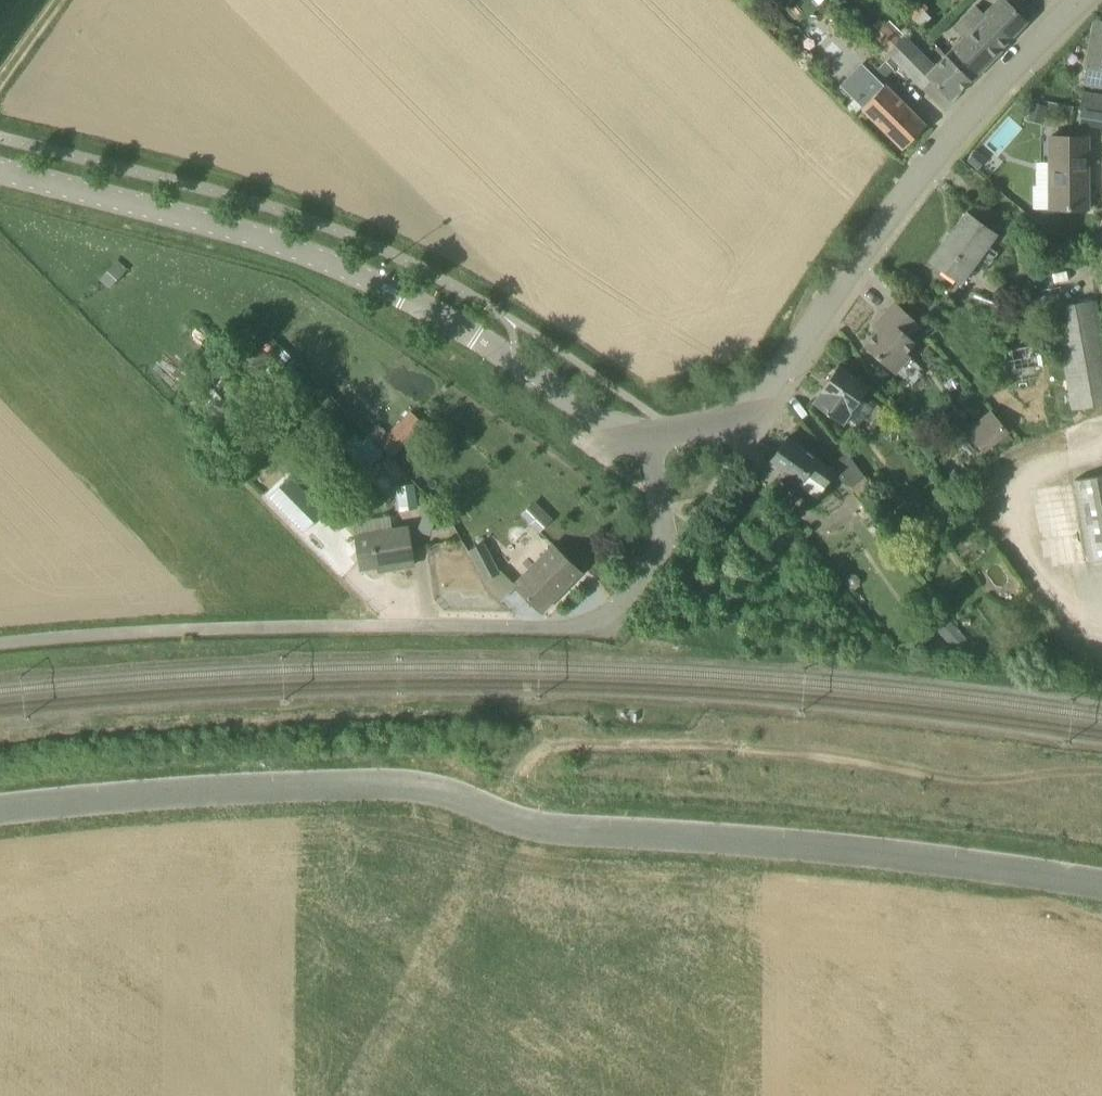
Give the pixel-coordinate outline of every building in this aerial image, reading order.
[(945,55),(972,80),(1002,50),(1000,49),(1027,21),(1005,0),(997,0),(984,13),(987,17),(968,35),(966,34),(945,55)] [(1094,19),(1083,84),(1101,87),(1101,20),(1094,19)] [(879,20),(867,33),(873,39),(885,26),(883,24),(879,20)] [(885,23),(883,24),(885,26),(873,39),(890,57),(898,65),(922,89),(930,80),(950,100),(970,81),(971,81),(972,80),(945,55),(934,67),(917,51),(904,37),(901,39),(885,23)] [(890,57),(882,66),(889,74),(898,65),(890,57)] [(883,83),(872,72),(849,95),(861,106),(860,107),(903,149),(926,125),(883,83)] [(1080,106),(1101,110),(1101,94),(1083,90),(1080,106)] [(1081,112),(1079,123),(1100,126),(1101,114),(1081,112)] [(1051,209),(1088,209),(1088,137),(1051,137),(1051,209)] [(962,283),(999,236),(967,213),(932,261),(962,283)] [(118,259),(99,279),(111,289),(129,269),(118,259)] [(1101,405),(1101,327),(1097,300),(1053,308),(1072,410),(1101,405)] [(865,345),(896,372),(911,355),(907,352),(917,342),(911,337),(921,326),(895,302),(883,315),(888,320),(865,345)] [(1006,351),(1009,371),(1037,366),(1043,365),(1039,345),(1006,351)] [(842,423),(868,387),(838,365),(821,390),(822,391),(813,403),(842,423)] [(393,456),(406,442),(424,424),(411,411),(393,429),(379,443),(393,456)] [(1000,419),(975,442),(985,453),(1010,431),(1000,419)] [(824,489),(836,474),(818,460),(818,459),(787,437),(770,462),(783,472),(779,478),(794,489),(805,475),(824,489)] [(853,487),(866,477),(848,453),(835,463),(853,487)] [(1101,564),(1101,475),(1076,479),(1091,566),(1101,564)] [(400,511),(418,508),(414,484),(397,487),(400,511)] [(538,527),(550,518),(535,498),(523,507),(538,527)] [(414,565),(407,527),(359,535),(356,536),(362,569),(388,565),(389,569),(414,565)] [(484,581),(485,581),(500,573),(485,542),(469,551),(484,581)] [(542,612),(581,572),(554,545),(515,584),(542,612)] [(955,647),(966,638),(967,637),(942,610),(930,621),(954,648),(955,647)]
